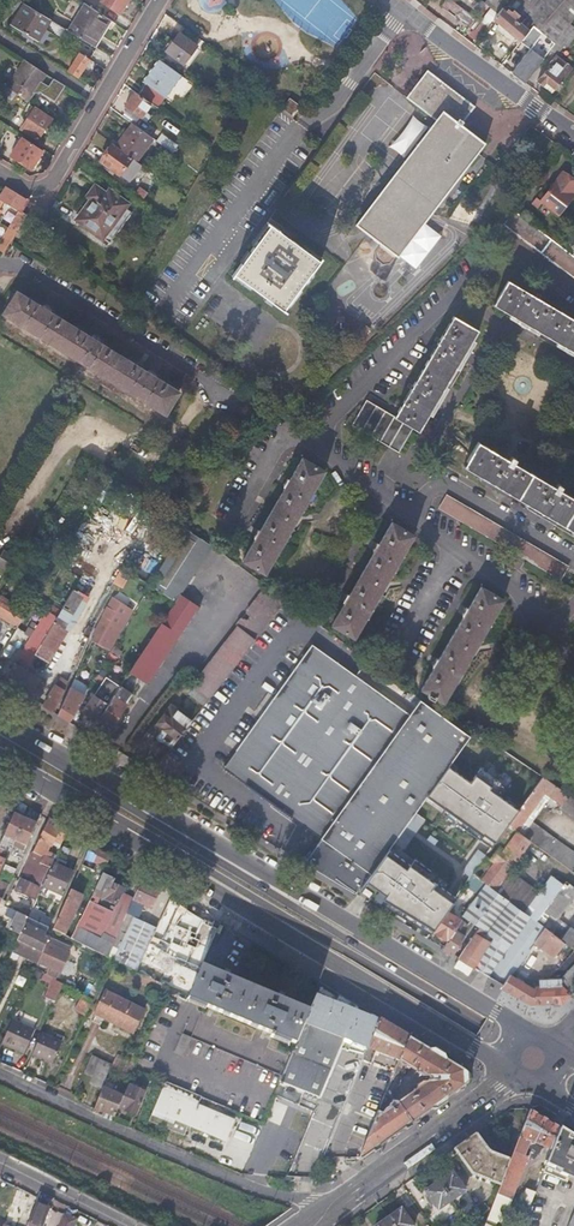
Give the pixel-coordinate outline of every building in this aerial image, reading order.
[(101,1),(120,13),(128,0),(101,0),(101,1)] [(452,0),(446,0),(443,4),(474,28),(480,21),(452,0)] [(484,2),(497,12),(505,2),(507,0),(486,0),(484,2)] [(573,18),(573,0),(507,0),(505,2),(556,41),(562,34),(573,18)] [(512,72),(525,82),(549,50),(556,41),(505,2),(497,12),(497,13),(493,18),(530,47),(512,72)] [(38,40),(51,19),(25,3),(12,23),(38,40)] [(70,31),(93,46),(110,20),(87,5),(70,31)] [(201,41),(185,29),(180,36),(179,35),(165,52),(182,65),(201,41)] [(568,39),(562,34),(556,41),(549,50),(555,54),(549,61),(551,62),(537,80),(543,85),(547,80),(556,87),(573,66),(557,54),(568,39)] [(12,52),(0,44),(0,70),(12,52)] [(60,66),(82,80),(93,63),(71,48),(60,66)] [(53,102),(64,86),(24,58),(5,86),(28,102),(36,90),(53,102)] [(147,102),(151,105),(155,108),(180,77),(158,60),(141,82),(144,84),(136,94),(147,102)] [(474,107),(427,70),(406,97),(437,120),(355,225),(367,234),(396,258),(477,153),(484,144),(460,125),(474,107)] [(136,94),(135,92),(124,106),(146,122),(149,118),(144,113),(151,105),(147,102),(136,94)] [(294,115),(301,105),(291,97),(283,107),(294,115)] [(37,143),(50,124),(33,112),(20,131),(37,143)] [(115,147),(131,159),(135,162),(152,140),(132,125),(115,147)] [(30,167),(42,149),(24,137),(23,136),(10,154),(30,167)] [(162,137),(156,143),(171,155),(177,148),(162,137)] [(115,147),(112,145),(100,161),(119,175),(131,159),(115,147)] [(142,175),(146,170),(139,165),(135,170),(142,175)] [(561,172),(539,200),(536,197),(531,202),(537,207),(541,202),(556,213),(572,193),(572,192),(573,189),(573,182),(561,172)] [(21,210),(28,200),(5,184),(3,188),(0,192),(0,197),(19,209),(21,210)] [(104,236),(124,210),(127,206),(112,194),(109,197),(95,187),(87,198),(90,201),(79,216),(104,236)] [(134,195),(142,202),(146,195),(139,190),(134,195)] [(16,230),(22,221),(26,214),(21,210),(19,209),(9,225),(16,230)] [(514,210),(503,224),(504,225),(505,223),(573,276),(573,256),(572,254),(566,249),(514,210)] [(320,262),(271,224),(233,273),(282,310),(320,262)] [(16,230),(9,225),(0,239),(0,249),(3,251),(16,230)] [(573,252),(573,239),(566,249),(572,254),(573,252)] [(493,304),(573,351),(573,318),(508,279),(493,304)] [(162,421),(176,399),(152,383),(153,380),(147,375),(144,378),(97,346),(98,343),(91,339),(89,341),(49,314),(51,312),(44,307),(42,310),(18,293),(3,314),(162,421)] [(366,399),(352,424),(399,451),(413,427),(419,430),(478,330),(453,315),(394,415),(366,399)] [(464,465),(573,531),(573,497),(561,489),(562,486),(558,483),(556,486),(514,462),(516,458),(512,456),(510,459),(478,441),(464,465)] [(255,536),(243,557),(265,571),(325,468),(303,455),(290,477),(288,476),(283,483),(285,484),(260,528),(258,527),(253,535),(255,536)] [(444,497),(436,511),(563,577),(570,562),(444,497)] [(344,600),(332,622),(355,635),(414,532),(392,519),(380,538),(378,537),(374,545),(376,546),(349,592),(347,591),(342,599),(344,600)] [(212,546),(188,527),(151,583),(176,600),(180,594),(212,546)] [(17,557),(7,550),(0,561),(0,562),(9,568),(17,557)] [(122,587),(131,571),(123,565),(113,582),(122,587)] [(286,599),(265,584),(236,622),(256,638),(286,599)] [(435,665),(422,688),(444,701),(504,598),(482,585),(469,607),(467,606),(462,614),(464,615),(439,658),(437,657),(433,664),(435,665)] [(180,594),(176,600),(176,601),(129,671),(149,683),(199,607),(180,594)] [(14,605),(0,597),(0,617),(14,605)] [(97,632),(94,638),(107,647),(130,608),(114,598),(95,630),(97,632)] [(1,617),(17,627),(27,611),(17,604),(1,617)] [(55,620),(61,610),(50,604),(25,647),(35,653),(55,620)] [(68,629),(55,620),(35,653),(48,661),(68,629)] [(84,635),(87,636),(93,627),(88,625),(83,634),(84,635)] [(241,628),(226,648),(239,658),(240,659),(255,639),(241,628)] [(321,837),(347,799),(398,834),(470,736),(421,700),(411,715),(313,644),(225,767),(321,837)] [(226,648),(196,686),(197,687),(209,697),(239,658),(226,648)] [(15,662),(3,681),(14,688),(26,669),(27,666),(25,664),(23,667),(15,662)] [(26,669),(14,688),(35,700),(41,690),(35,686),(40,678),(26,669)] [(90,688),(96,691),(105,678),(99,675),(90,688)] [(43,705),(54,712),(68,680),(61,676),(43,705)] [(96,691),(83,711),(94,718),(105,703),(107,704),(119,686),(120,686),(106,676),(105,678),(96,691)] [(107,704),(89,733),(96,737),(104,725),(110,728),(127,703),(126,703),(132,694),(119,686),(107,704)] [(57,714),(69,721),(84,695),(69,687),(57,714)] [(209,697),(197,687),(192,694),(205,704),(210,697),(209,697)] [(153,730),(173,745),(192,721),(172,705),(153,730)] [(475,740),(494,753),(498,746),(477,732),(475,740)] [(490,759),(502,767),(511,754),(498,746),(494,753),(490,759)] [(502,767),(534,788),(543,775),(527,764),(511,754),(502,767)] [(509,823),(515,828),(530,839),(542,848),(572,870),(573,868),(573,850),(532,821),(551,795),(562,803),(560,805),(573,815),(573,797),(543,775),(534,788),(509,823)] [(398,834),(347,799),(321,837),(303,865),(354,899),(370,876),(393,842),(398,834)] [(19,800),(14,810),(22,814),(26,805),(19,800)] [(24,818),(26,815),(22,814),(14,810),(5,830),(0,842),(0,846),(5,848),(8,842),(13,844),(15,838),(24,818)] [(36,823),(38,820),(26,815),(24,818),(36,823)] [(21,856),(36,823),(24,818),(15,838),(19,840),(13,853),(21,856)] [(49,818),(32,851),(42,855),(39,863),(49,868),(53,860),(49,858),(51,854),(46,851),(49,845),(51,846),(54,840),(60,844),(67,829),(49,818)] [(515,828),(509,823),(478,865),(485,870),(480,877),(482,879),(496,860),(491,857),(500,846),(504,849),(515,834),(513,832),(515,828)] [(530,839),(515,828),(513,832),(515,834),(504,849),(500,846),(491,857),(496,860),(482,879),(486,882),(494,888),(508,869),(509,870),(510,869),(517,859),(516,858),(530,839)] [(405,839),(398,834),(393,842),(400,847),(405,839)] [(400,847),(393,842),(370,876),(398,891),(401,885),(406,885),(411,888),(424,869),(398,849),(400,847)] [(110,856),(91,844),(84,858),(105,867),(110,856)] [(32,851),(20,878),(39,887),(41,883),(42,884),(49,868),(39,863),(42,855),(32,851)] [(60,901),(72,873),(52,864),(40,891),(60,901)] [(540,891),(510,869),(509,870),(508,869),(494,888),(525,911),(540,891)] [(114,878),(103,872),(80,919),(93,925),(102,905),(97,902),(100,895),(118,904),(120,901),(117,900),(122,888),(112,883),(114,878)] [(540,891),(525,911),(532,916),(562,939),(567,943),(572,946),(573,947),(573,929),(559,918),(558,917),(554,923),(542,915),(549,906),(561,915),(573,898),(573,886),(567,881),(565,884),(552,874),(540,891)] [(157,890),(140,882),(117,933),(107,956),(113,959),(135,971),(149,942),(156,927),(132,917),(133,916),(137,917),(143,904),(150,907),(157,890)] [(494,888),(486,882),(462,914),(466,917),(469,919),(467,922),(471,925),(464,935),(470,939),(476,930),(479,927),(494,936),(474,966),(489,975),(532,916),(525,911),(494,888)] [(74,888),(71,886),(52,929),(64,934),(82,895),(73,891),(74,888)] [(81,902),(66,937),(71,939),(86,904),(81,902)] [(27,915),(4,904),(2,909),(9,913),(8,915),(13,917),(9,925),(8,928),(19,933),(27,915)] [(558,917),(559,918),(561,915),(549,906),(542,915),(554,923),(558,917)] [(458,919),(459,918),(446,910),(432,929),(447,939),(451,931),(453,929),(458,919)] [(43,912),(38,921),(48,926),(53,916),(43,912)] [(38,921),(27,915),(19,933),(17,938),(12,949),(38,961),(46,942),(49,936),(45,934),(48,926),(38,921)] [(501,985),(531,1003),(546,1002),(562,1001),(573,989),(573,947),(572,946),(567,943),(562,939),(532,916),(489,975),(503,983),(501,985)] [(464,921),(459,918),(458,919),(453,929),(457,931),(464,921)] [(19,933),(8,928),(5,926),(2,925),(0,930),(0,931),(17,938),(19,933)] [(466,944),(458,956),(459,957),(473,965),(474,966),(494,936),(479,927),(476,930),(470,939),(466,944)] [(79,929),(74,939),(107,956),(117,933),(106,929),(101,940),(79,929)] [(447,939),(443,947),(453,953),(462,938),(451,931),(447,939)] [(69,952),(46,942),(38,961),(47,965),(44,971),(58,979),(69,952)] [(473,965),(459,957),(455,965),(468,973),(473,965)] [(309,1010),(202,964),(201,966),(188,997),(295,1042),(309,1010)] [(56,1002),(64,983),(54,978),(46,997),(56,1002)] [(379,1018),(320,982),(309,1010),(295,1042),(274,1093),(313,1110),(284,1178),(313,1181),(324,1153),(379,1018)] [(89,1009),(93,1000),(68,986),(63,994),(89,1009)] [(106,991),(95,1012),(133,1031),(144,1010),(106,991)] [(60,1000),(47,1024),(57,1029),(69,1005),(60,1000)] [(409,1036),(379,1018),(324,1153),(326,1157),(359,1156),(377,1113),(387,1090),(393,1074),(398,1064),(400,1060),(409,1036)] [(34,1029),(12,1019),(1,1044),(24,1053),(34,1029)] [(61,1042),(41,1033),(32,1054),(53,1063),(61,1042)] [(446,1058),(409,1036),(400,1060),(408,1064),(416,1069),(414,1070),(415,1072),(416,1072),(417,1073),(422,1076),(427,1075),(428,1081),(422,1081),(418,1084),(415,1088),(414,1089),(413,1088),(412,1089),(413,1090),(397,1103),(396,1102),(393,1102),(387,1106),(389,1108),(383,1112),(383,1113),(381,1114),(377,1113),(359,1156),(359,1157),(360,1158),(465,1084),(465,1077),(464,1069),(446,1058)] [(92,1055),(85,1071),(93,1075),(90,1082),(101,1087),(102,1087),(109,1069),(111,1063),(92,1055)] [(408,1064),(400,1060),(398,1064),(402,1066),(406,1068),(408,1064)] [(402,1066),(398,1064),(393,1074),(398,1076),(402,1066)] [(117,1075),(120,1068),(114,1065),(112,1070),(111,1072),(117,1075)] [(393,1074),(387,1090),(393,1097),(401,1077),(398,1076),(393,1074)] [(197,1104),(200,1097),(165,1082),(164,1085),(149,1119),(181,1133),(186,1123),(224,1140),(233,1120),(197,1104)] [(144,1091),(127,1084),(123,1095),(118,1106),(134,1113),(144,1091)] [(101,1087),(94,1107),(114,1115),(118,1106),(123,1095),(102,1087),(101,1087)] [(532,1107),(531,1109),(552,1122),(556,1114),(539,1104),(532,1107)] [(501,1184),(489,1215),(485,1225),(494,1225),(497,1218),(501,1220),(510,1198),(509,1197),(515,1184),(518,1185),(529,1156),(526,1155),(529,1148),(524,1147),(526,1143),(530,1145),(532,1141),(552,1149),(561,1128),(552,1122),(531,1109),(530,1109),(527,1117),(511,1159),(501,1184)] [(552,1149),(544,1171),(566,1180),(568,1174),(573,1176),(573,1136),(561,1128),(552,1149)] [(476,1132),(455,1147),(473,1172),(501,1184),(511,1159),(494,1153),(496,1148),(493,1146),(491,1144),(487,1146),(476,1132)] [(453,1170),(426,1189),(430,1196),(427,1198),(431,1204),(434,1202),(438,1208),(466,1189),(453,1170)] [(520,1206),(529,1210),(536,1191),(529,1189),(527,1196),(524,1196),(520,1206)] [(35,1202),(26,1225),(42,1225),(49,1208),(35,1202)] [(375,1224),(376,1225),(412,1225),(414,1225),(401,1206),(375,1224)] [(78,1218),(65,1212),(60,1225),(75,1225),(78,1218)]
